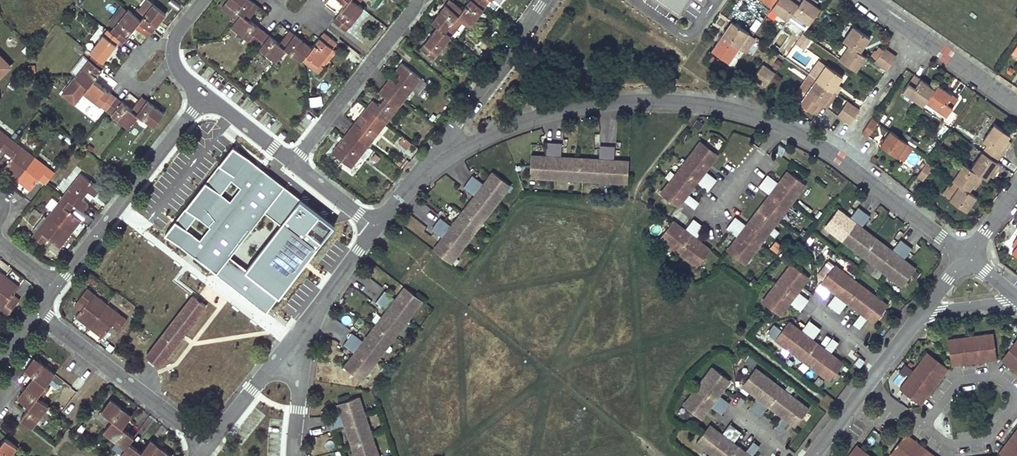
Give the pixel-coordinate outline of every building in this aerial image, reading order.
[(152,4),(147,0),(135,15),(140,19),(152,4)] [(232,26),(276,61),(286,48),(302,61),(306,55),(319,65),(336,43),(323,33),(312,47),(289,30),(279,43),(248,19),(258,6),(251,0),(227,0),(226,2),(241,14),(232,26)] [(345,5),(333,20),(346,30),(363,8),(359,4),(353,0),(339,0),(345,5)] [(451,0),(450,0),(433,21),(438,26),(421,48),(434,58),(451,36),(445,31),(457,16),(470,26),(491,0),(469,0),(462,9),(451,0)] [(677,13),(687,0),(659,0),(677,13)] [(771,8),(788,19),(792,13),(801,0),(776,0),(772,7),(771,8)] [(792,13),(809,24),(820,7),(815,4),(811,1),(812,0),(801,0),(792,13)] [(84,92),(129,127),(139,114),(154,126),(164,114),(142,96),(132,109),(94,80),(106,64),(103,62),(121,39),(123,42),(135,26),(148,36),(165,14),(152,4),(140,19),(135,15),(128,9),(111,32),(108,29),(90,52),(93,54),(63,92),(76,102),(84,92)] [(738,14),(733,22),(742,28),(747,21),(738,14)] [(455,35),(464,23),(457,18),(448,30),(455,35)] [(733,22),(732,21),(722,35),(744,51),(745,49),(739,45),(747,34),(748,32),(742,28),(733,22)] [(852,25),(843,39),(849,44),(859,51),(869,37),(852,25)] [(752,38),(747,34),(739,45),(745,49),(752,38)] [(744,51),(722,35),(705,59),(722,71),(728,62),(734,65),(744,51)] [(849,44),(839,58),(855,70),(866,55),(859,51),(849,44)] [(874,61),(882,49),(878,46),(870,58),(874,61)] [(896,56),(884,47),(882,49),(874,61),(886,70),(896,56)] [(0,55),(0,75),(10,65),(0,55)] [(818,59),(808,74),(816,79),(826,64),(818,59)] [(331,152),(351,167),(421,79),(401,63),(396,70),(402,75),(396,83),(390,78),(378,92),(385,97),(379,105),(372,100),(361,115),(367,120),(361,127),(355,122),(343,137),(349,142),(344,149),(338,144),(331,152)] [(752,78),(765,87),(775,72),(762,64),(752,78)] [(826,64),(816,79),(832,90),(837,83),(843,76),(826,64)] [(808,74),(798,88),(805,94),(816,79),(808,74)] [(914,74),(902,91),(923,105),(926,101),(934,88),(914,74)] [(816,79),(805,94),(822,105),(827,98),(832,90),(816,79)] [(837,83),(832,90),(837,93),(842,86),(837,83)] [(934,88),(926,101),(946,115),(957,98),(937,84),(934,88)] [(832,90),(827,98),(831,101),(837,93),(832,90)] [(322,95),(309,96),(310,106),(322,105),(322,95)] [(847,100),(836,115),(842,119),(853,104),(847,100)] [(853,104),(842,119),(848,124),(859,108),(853,104)] [(367,120),(361,115),(355,122),(361,127),(367,120)] [(871,117),(861,132),(868,137),(878,122),(871,117)] [(880,142),(887,129),(878,123),(870,137),(880,142)] [(993,123),(982,139),(987,143),(982,151),(996,161),(1008,145),(1004,142),(1007,139),(1010,134),(993,123)] [(55,172),(0,130),(0,148),(6,153),(12,157),(9,162),(3,169),(30,190),(40,178),(46,183),(55,172)] [(890,130),(880,145),(897,157),(907,142),(890,130)] [(402,136),(398,143),(408,149),(412,141),(402,136)] [(349,142),(343,137),(338,144),(344,149),(349,142)] [(716,154),(699,141),(673,175),(675,177),(671,183),(668,181),(658,194),(675,207),(680,201),(691,209),(696,203),(685,194),(694,183),(705,191),(714,179),(703,171),(716,154)] [(618,162),(619,148),(604,147),(603,160),(565,157),(566,143),(552,142),(551,156),(533,155),(531,172),(540,173),(539,177),(570,179),(570,176),(595,178),(595,181),(622,184),(622,180),(631,181),(632,163),(618,162)] [(907,142),(897,157),(903,161),(914,146),(907,142)] [(249,176),(209,144),(177,184),(197,200),(199,197),(209,205),(207,207),(204,212),(203,213),(199,210),(183,229),(203,245),(195,255),(217,272),(285,187),(263,170),(254,181),(248,177),(249,176)] [(982,151),(970,168),(983,177),(987,179),(989,176),(993,171),(996,173),(1001,164),(996,161),(982,151)] [(12,157),(6,153),(3,157),(9,162),(12,157)] [(926,162),(916,177),(922,181),(933,166),(926,162)] [(963,163),(952,179),(959,184),(968,191),(971,187),(974,182),(977,185),(983,177),(970,168),(963,163)] [(509,182),(495,171),(486,183),(475,175),(466,186),(477,195),(454,225),(443,217),(434,229),(445,237),(434,251),(448,261),(454,254),(457,257),(477,231),(473,229),(487,211),(490,213),(507,191),(504,189),(509,182)] [(801,182),(786,171),(777,183),(766,175),(757,186),(768,194),(745,225),(734,216),(725,228),(736,237),(726,251),(743,264),(767,231),(765,229),(778,212),(781,214),(798,191),(795,189),(801,182)] [(100,189),(81,174),(32,235),(43,244),(48,238),(53,241),(60,247),(81,220),(74,214),(70,211),(75,205),(79,208),(83,211),(88,204),(86,202),(82,199),(88,191),(92,194),(94,196),(100,189)] [(941,194),(949,199),(959,184),(952,179),(951,179),(941,194)] [(512,185),(509,182),(504,189),(507,191),(512,185)] [(966,211),(976,196),(968,191),(959,184),(949,199),(966,211)] [(316,248),(334,225),(285,187),(267,209),(316,248)] [(86,202),(92,194),(88,191),(82,199),(86,202)] [(204,212),(207,207),(209,205),(199,197),(197,200),(194,204),(204,212)] [(74,214),(79,208),(75,205),(70,211),(74,214)] [(41,212),(35,208),(32,212),(38,216),(41,212)] [(477,231),(490,213),(487,211),(473,229),(477,231)] [(855,223),(839,211),(826,228),(858,253),(860,250),(873,259),(871,262),(894,279),(896,277),(903,282),(914,267),(902,259),(911,247),(899,238),(890,250),(866,232),(875,220),(864,212),(855,223)] [(767,231),(781,214),(778,212),(765,229),(767,231)] [(699,232),(688,223),(682,230),(671,221),(660,235),(667,240),(665,243),(696,266),(708,250),(694,239),(699,232)] [(339,242),(331,236),(326,243),(333,249),(339,242)] [(48,247),(53,241),(48,238),(43,244),(48,247)] [(860,250),(858,253),(871,262),(873,259),(860,250)] [(454,254),(448,261),(452,264),(457,257),(454,254)] [(195,255),(192,259),(214,276),(217,272),(195,255)] [(804,274),(790,262),(765,294),(769,296),(763,303),(778,314),(787,301),(796,290),(800,285),(797,283),(804,274)] [(886,304),(832,264),(821,279),(830,286),(828,288),(834,293),(846,301),(851,305),(853,303),(861,309),(859,311),(865,316),(872,321),(886,304)] [(132,270),(126,275),(137,285),(142,280),(132,270)] [(8,314),(16,303),(10,298),(19,286),(0,271),(0,308),(8,314)] [(293,315),(304,302),(299,297),(311,284),(300,274),(277,300),(293,315)] [(807,276),(804,274),(797,283),(800,285),(807,276)] [(819,282),(828,288),(830,286),(821,279),(819,282)] [(127,319),(88,288),(78,300),(84,305),(81,309),(76,316),(102,337),(108,330),(111,325),(118,330),(127,319)] [(420,300),(405,289),(396,301),(385,293),(376,304),(387,312),(364,343),(353,335),(344,347),(355,355),(345,369),(361,381),(385,350),(382,348),(398,329),(400,331),(418,308),(415,306),(420,300)] [(807,298),(796,290),(787,301),(798,310),(807,298)] [(208,304),(193,293),(145,354),(161,366),(208,304)] [(846,301),(834,293),(826,304),(837,313),(846,301)] [(769,296),(765,294),(760,300),(763,303),(769,296)] [(84,305),(78,300),(75,304),(81,309),(84,305)] [(851,305),(859,311),(861,309),(853,303),(851,305)] [(355,304),(351,311),(361,318),(366,311),(355,304)] [(865,316),(859,311),(851,323),(857,327),(865,316)] [(799,330),(810,338),(818,328),(807,319),(799,330)] [(799,330),(787,321),(776,335),(782,340),(780,343),(802,359),(804,357),(808,360),(806,363),(828,380),(842,363),(828,353),(822,348),(810,338),(799,330)] [(767,334),(773,338),(780,329),(773,324),(767,334)] [(115,335),(118,330),(111,325),(108,330),(115,335)] [(385,350),(400,331),(398,329),(382,348),(385,350)] [(991,349),(990,336),(957,340),(958,352),(955,353),(957,366),(995,362),(993,349),(991,349)] [(995,336),(990,336),(991,349),(993,349),(995,362),(998,362),(995,336)] [(830,337),(822,348),(828,353),(836,342),(830,337)] [(1016,353),(1016,344),(1002,363),(1005,365),(1013,354),(1015,355),(1016,353)] [(1015,355),(1013,354),(1005,365),(1016,375),(1016,353),(1015,355)] [(938,364),(949,372),(950,370),(929,354),(926,358),(936,366),(938,364)] [(29,406),(20,418),(31,427),(48,405),(41,399),(37,396),(46,384),(55,374),(34,357),(25,368),(35,376),(19,397),(29,406)] [(936,366),(926,358),(905,387),(914,394),(913,396),(924,404),(949,372),(938,364),(936,366)] [(725,378),(710,367),(686,399),(689,401),(684,407),(698,418),(708,406),(717,394),(721,389),(718,387),(725,378)] [(807,408),(754,368),(742,383),(752,390),(750,393),(756,397),(767,405),(772,410),(774,407),(782,413),(780,416),(786,421),(793,426),(807,408)] [(727,380),(725,378),(718,387),(721,389),(727,380)] [(752,390),(742,383),(740,385),(750,393),(752,390)] [(50,387),(46,384),(37,396),(41,399),(50,387)] [(922,407),(924,404),(913,396),(914,394),(905,387),(901,391),(922,407)] [(728,403),(717,394),(708,406),(719,415),(728,403)] [(767,405),(756,397),(747,408),(758,417),(767,405)] [(357,398),(338,405),(340,411),(327,416),(332,430),(345,426),(355,455),(377,455),(375,448),(372,449),(364,426),(367,425),(357,398)] [(110,399),(101,410),(113,419),(110,423),(104,431),(126,447),(121,453),(125,455),(170,455),(150,440),(142,451),(130,442),(134,436),(122,427),(131,416),(110,399)] [(772,410),(780,416),(782,413),(774,407),(772,410)] [(98,414),(110,423),(113,419),(101,410),(98,414)] [(786,421),(780,416),(771,427),(778,432),(786,421)] [(719,435),(730,444),(739,433),(727,424),(719,435)] [(375,448),(367,425),(364,426),(372,449),(375,448)] [(707,426),(696,440),(703,445),(701,448),(711,455),(747,455),(742,453),(730,444),(719,435),(707,426)] [(1001,454),(1004,455),(1016,455),(1016,433),(1001,454)] [(910,439),(907,436),(892,455),(898,455),(903,450),(902,449),(910,439)] [(16,447),(5,438),(0,444),(0,455),(9,455),(16,447)] [(910,439),(902,449),(903,450),(898,455),(933,455),(910,439)] [(694,443),(701,448),(703,445),(696,440),(694,443)] [(120,455),(121,453),(126,447),(118,441),(112,448),(120,455)] [(747,455),(751,455),(758,447),(751,442),(742,453),(747,455)] [(858,448),(853,454),(855,455),(868,455),(858,448)]
